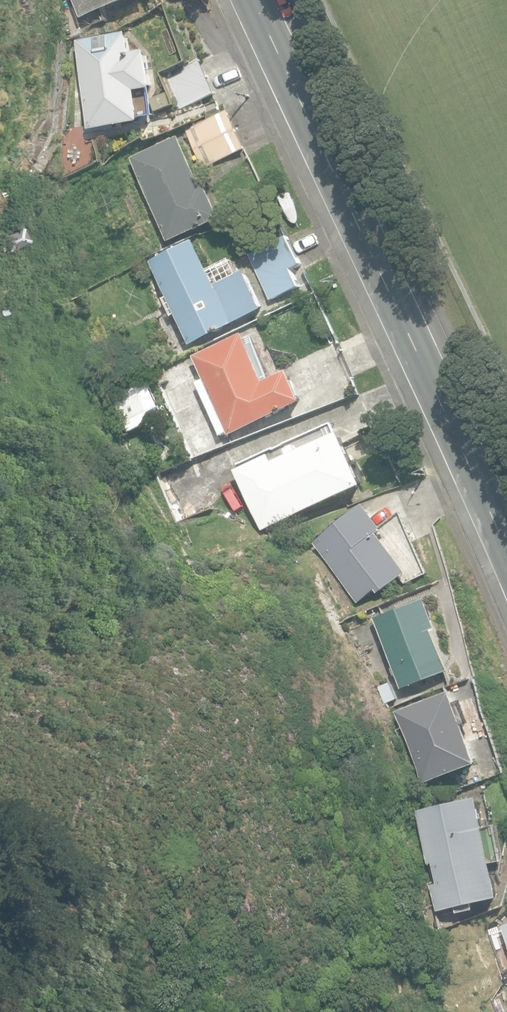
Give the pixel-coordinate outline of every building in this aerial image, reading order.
[(85,18),(129,0),(78,0),(85,18)] [(77,40),(92,129),(144,121),(140,91),(155,88),(150,51),(134,52),(131,33),(77,40)] [(168,74),(182,108),(216,94),(202,60),(168,74)] [(187,129),(204,168),(247,149),(229,110),(187,129)] [(131,156),(169,241),(222,218),(207,184),(203,186),(180,134),(131,156)] [(1,237),(8,251),(29,241),(21,227),(1,237)] [(249,253),(272,300),(301,286),(292,268),(301,263),(287,234),(249,253)] [(151,261),(193,346),(266,310),(246,270),(217,285),(195,239),(151,261)] [(195,356),(231,435),(305,402),(291,370),(268,381),(245,333),(195,356)] [(238,468),(264,529),(367,485),(343,430),(276,460),(272,453),(238,468)] [(316,541),(359,605),(409,571),(392,546),(402,539),(392,524),(388,528),(372,504),(316,541)] [(376,617),(403,689),(451,670),(436,630),(440,629),(428,597),(376,617)] [(398,712),(424,783),(481,763),(455,692),(398,712)] [(498,824),(488,827),(481,797),(419,811),(431,864),(436,863),(441,882),(434,884),(440,911),(502,897),(495,862),(506,860),(498,824)]
